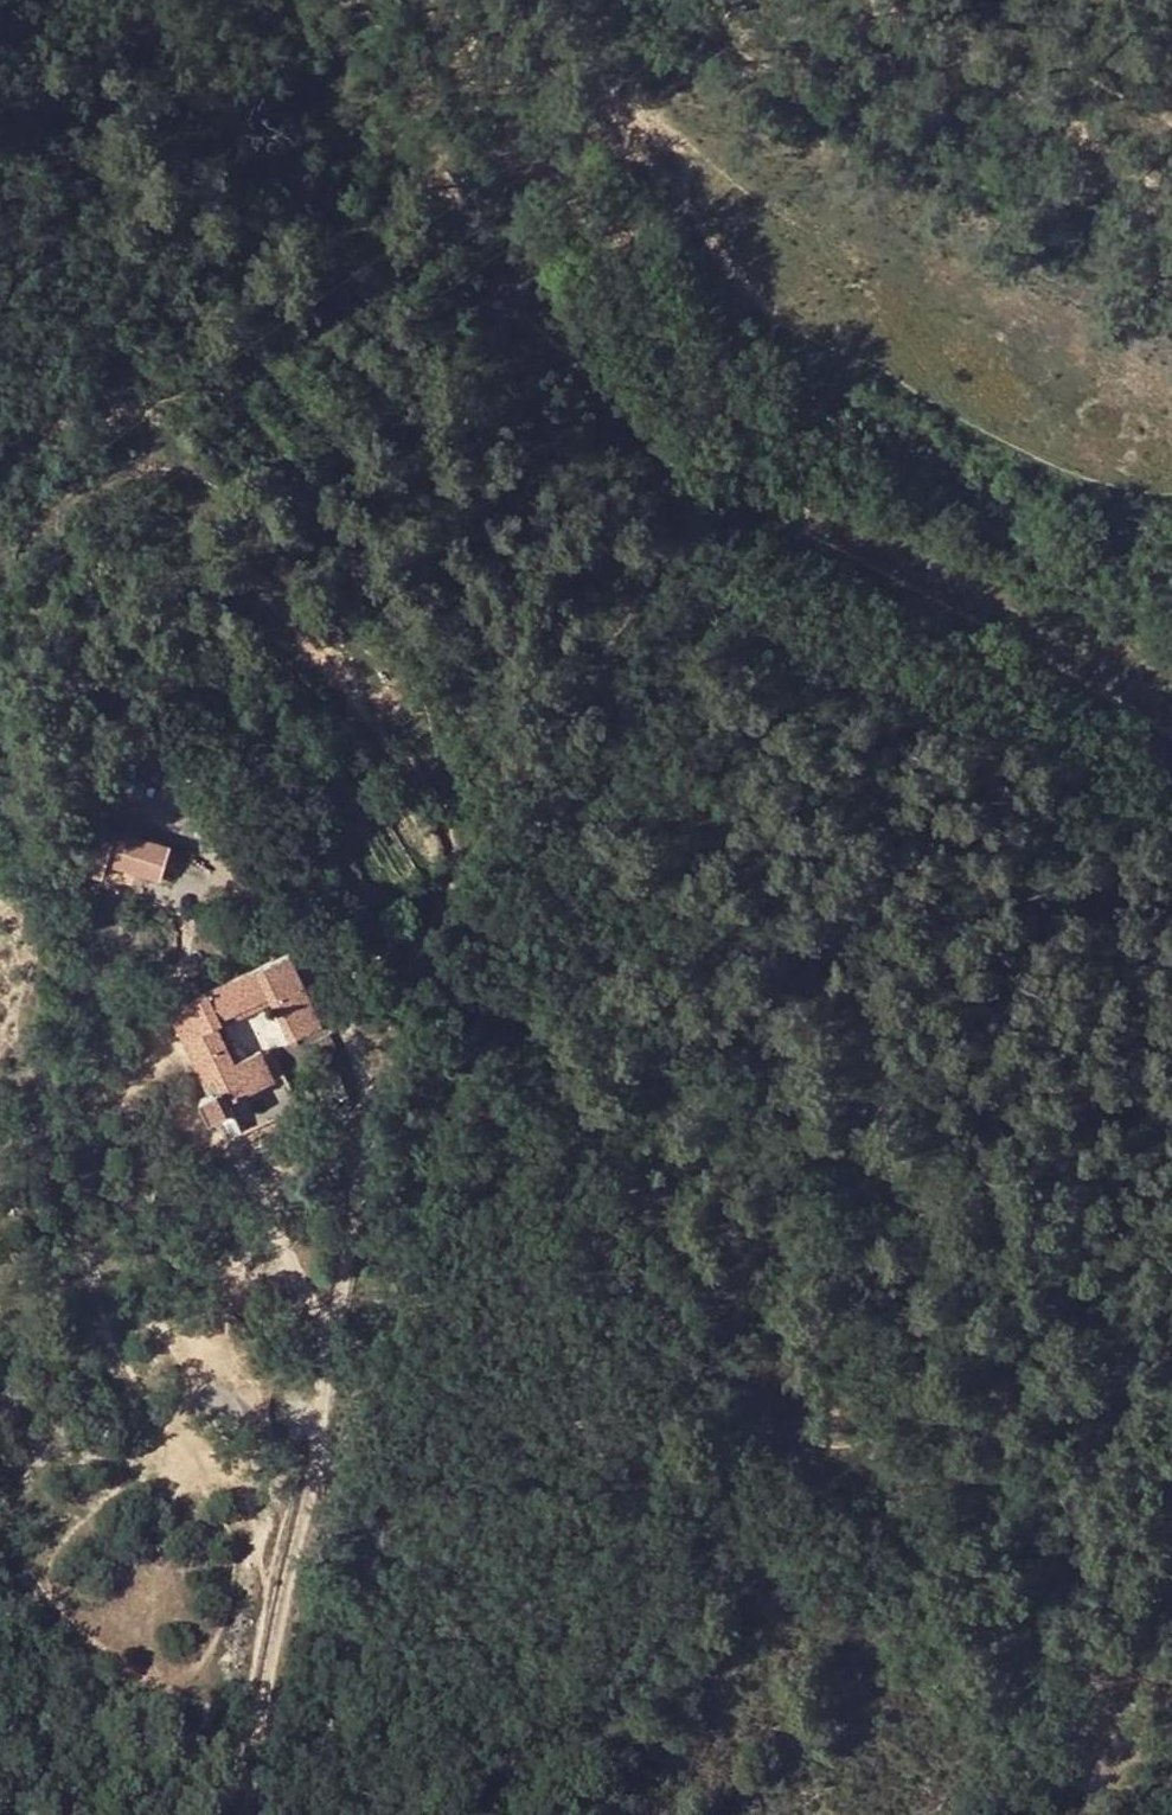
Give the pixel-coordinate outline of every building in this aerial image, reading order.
[(100,876),(103,866),(157,879),(167,839),(81,818),(69,868),(100,876)] [(281,949),(160,998),(197,1089),(183,1095),(191,1114),(272,1081),(257,1044),(224,1058),(209,1022),(261,1000),(276,1035),(310,1021),(281,949)]
